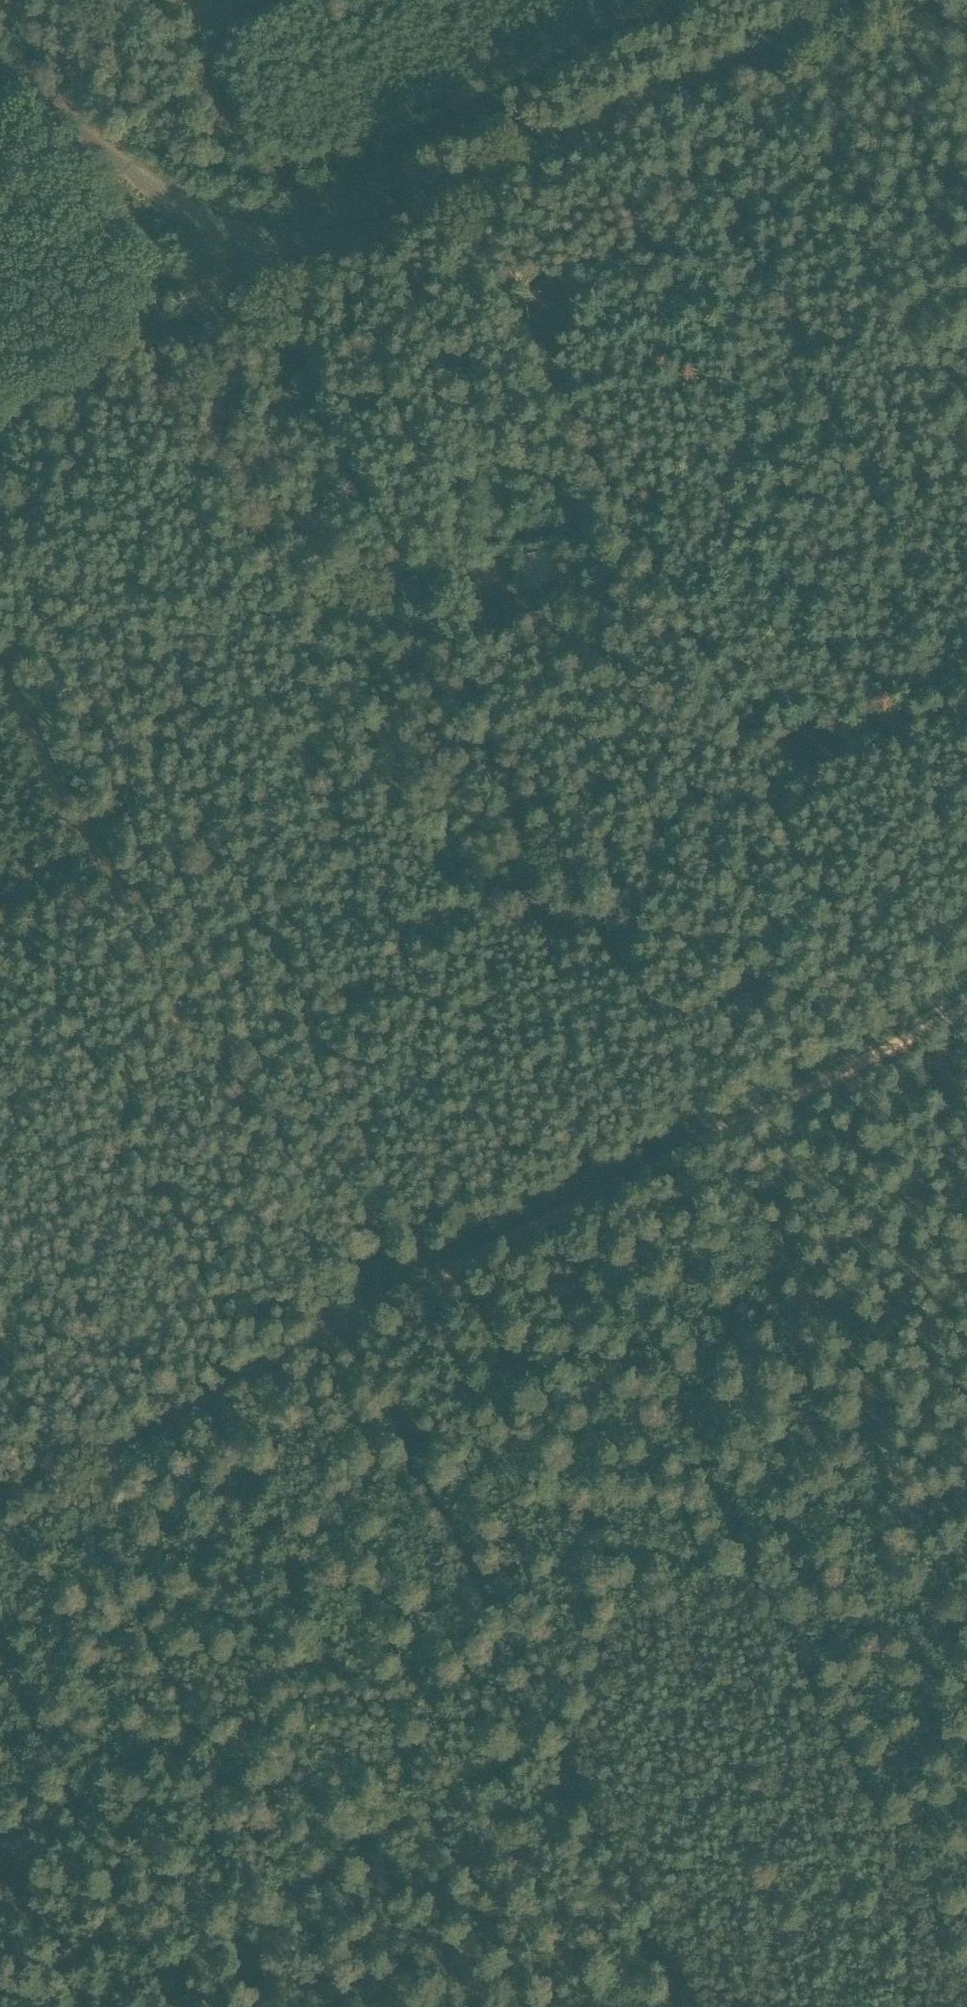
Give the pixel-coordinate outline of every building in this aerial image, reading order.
[(516,561),(522,591),(562,583),(559,572),(572,570),(568,550),(516,561)]
